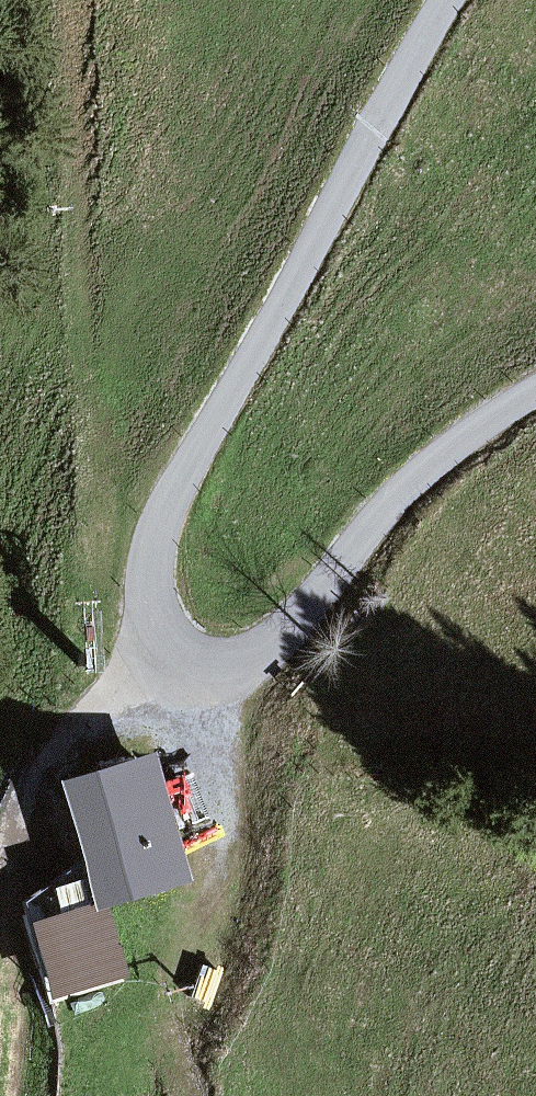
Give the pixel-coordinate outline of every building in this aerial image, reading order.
[(84,854),(98,901),(175,878),(139,762),(63,785),(84,854)] [(84,854),(17,902),(47,1005),(124,982),(98,901),(84,854)]
